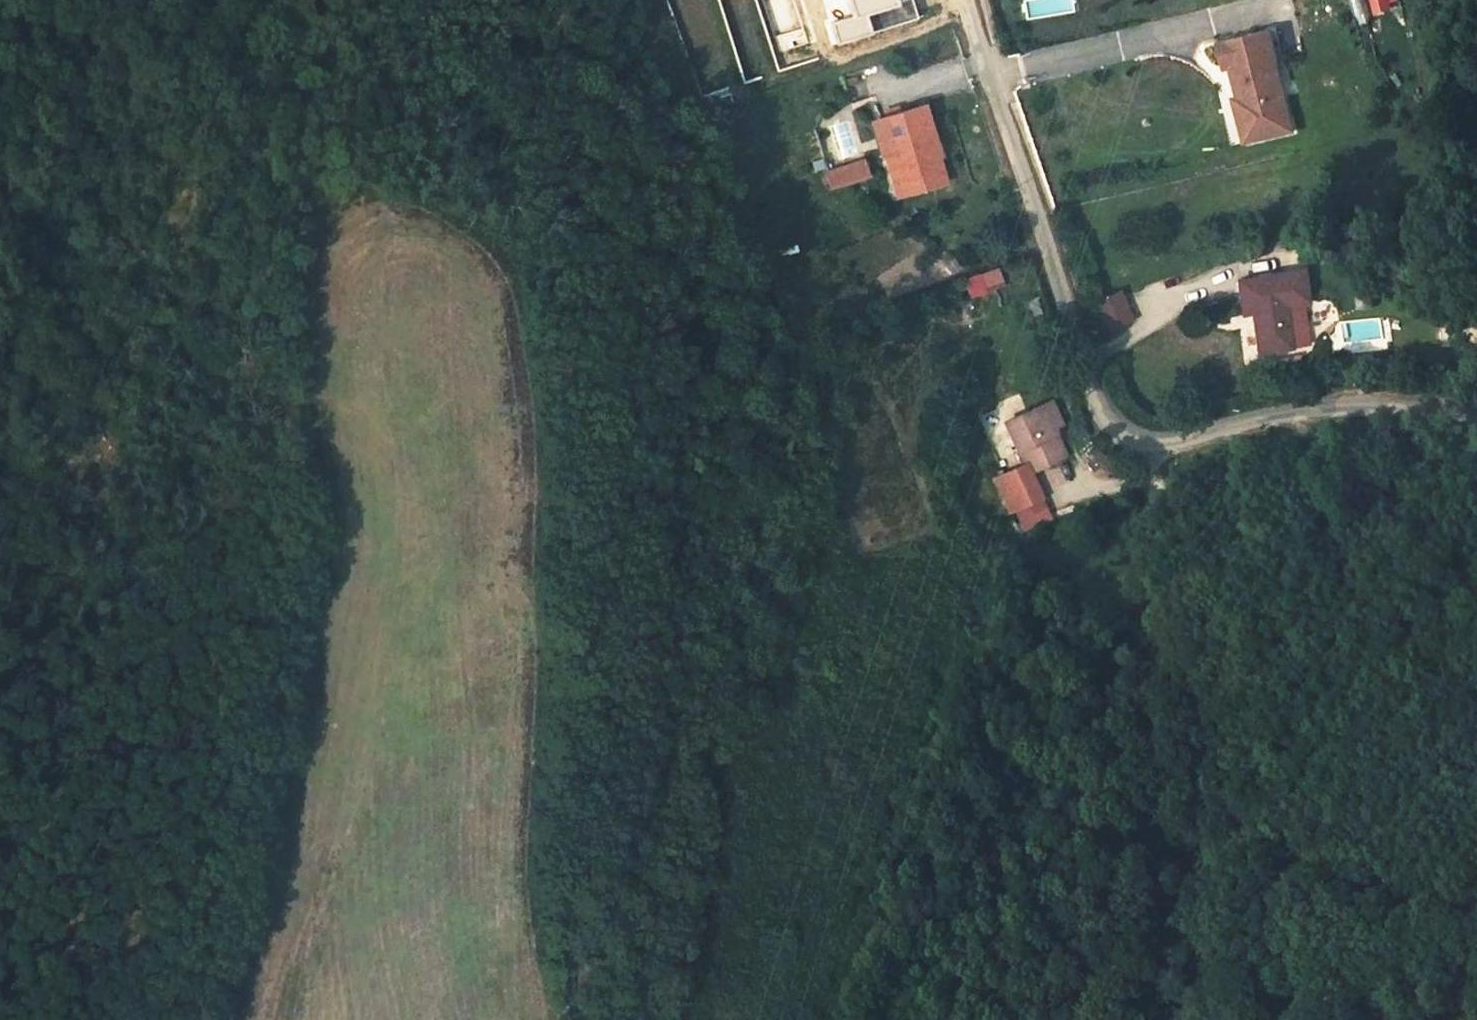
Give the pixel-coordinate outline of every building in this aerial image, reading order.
[(919,18),(913,0),(846,0),(852,16),(827,24),(835,46),(919,18)] [(1400,7),(1399,0),(1370,0),(1371,10),(1400,7)] [(1287,88),(1276,34),(1225,46),(1231,71),(1237,70),(1254,145),(1298,135),(1289,96),(1284,97),(1282,89),(1287,88)] [(922,106),(888,117),(899,156),(887,160),(898,198),(943,185),(933,148),(935,147),(922,106)] [(860,168),(821,179),(826,194),(865,183),(860,168)] [(1295,342),(1289,306),(1304,303),(1308,302),(1301,268),(1238,280),(1244,311),(1253,310),(1260,349),(1295,342)] [(969,295),(1004,289),(1001,269),(966,274),(969,295)] [(1104,333),(1135,322),(1124,291),(1093,302),(1104,333)] [(1289,306),(1295,342),(1310,340),(1304,303),(1289,306)] [(1045,408),(1053,426),(1061,422),(1053,404),(1045,408)] [(1043,500),(1031,475),(1068,458),(1053,426),(1045,408),(1010,424),(1030,468),(997,483),(1012,515),(1043,500)]
